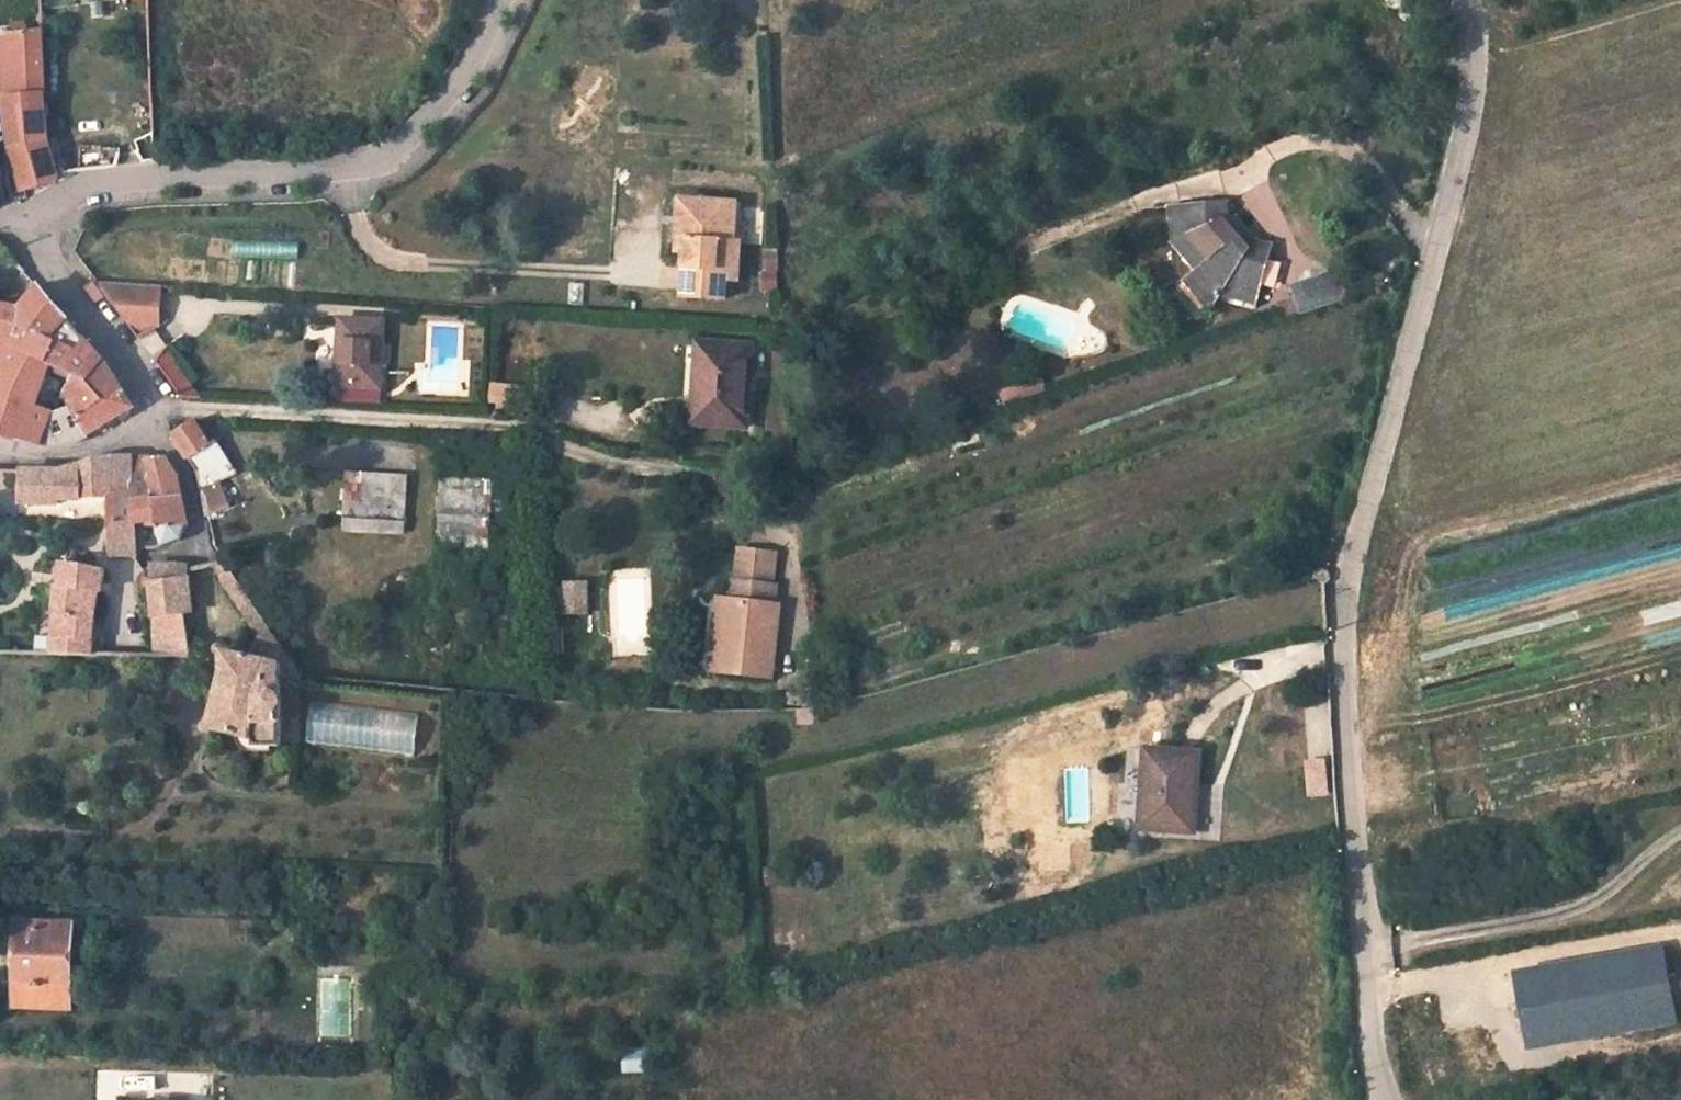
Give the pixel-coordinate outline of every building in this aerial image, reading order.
[(39,20),(42,20),(43,20),(45,20),(47,18),(47,13),(46,11),(42,10),(41,10),(37,12),(37,17),(39,20)] [(24,24),(0,27),(0,37),(4,36),(25,33),(24,24)] [(4,58),(3,97),(46,93),(43,31),(25,33),(4,36),(4,58)] [(49,141),(46,93),(3,97),(10,148),(24,192),(27,191),(58,180),(57,177),(49,141)] [(155,152),(137,153),(143,164),(155,163),(155,152)] [(684,261),(682,298),(724,301),(725,282),(726,272),(737,272),(738,247),(731,247),(733,204),(680,201),(677,244),(669,243),(668,260),(684,261)] [(1228,201),(1171,206),(1174,242),(1198,270),(1191,276),(1216,305),(1222,295),(1258,307),(1264,283),(1274,286),(1279,269),(1268,266),(1273,248),(1256,242),(1250,251),(1240,240),(1249,233),(1235,216),(1228,218),(1228,201)] [(741,204),(733,204),(731,247),(738,247),(741,204)] [(1256,242),(1249,233),(1240,240),(1250,251),(1256,242)] [(736,282),(737,272),(726,272),(725,282),(736,282)] [(1341,284),(1338,275),(1295,289),(1299,299),(1341,284)] [(1191,276),(1185,281),(1210,313),(1216,305),(1191,276)] [(96,281),(86,288),(98,304),(108,297),(96,281)] [(159,312),(155,286),(98,282),(108,297),(124,318),(159,312)] [(1299,299),(1304,313),(1346,299),(1341,284),(1299,299)] [(49,365),(75,376),(91,348),(84,340),(52,304),(43,294),(38,289),(19,309),(17,341),(13,349),(49,365)] [(17,341),(19,309),(3,305),(0,306),(0,335),(8,338),(17,341)] [(129,324),(157,326),(159,312),(124,318),(129,324)] [(384,324),(341,321),(338,354),(343,355),(340,386),(380,388),(384,324)] [(157,326),(129,324),(139,339),(157,330),(157,326)] [(0,357),(0,380),(13,349),(17,341),(8,338),(0,357)] [(746,427),(750,347),(698,344),(696,386),(707,386),(704,424),(746,427)] [(72,407),(87,435),(109,421),(131,408),(101,359),(96,353),(91,348),(65,396),(72,407)] [(0,380),(0,435),(37,445),(52,412),(52,411),(36,405),(49,365),(13,349),(0,380)] [(337,385),(336,400),(379,403),(380,388),(340,386),(343,355),(338,354),(337,385)] [(694,423),(704,424),(707,386),(696,386),(694,423)] [(524,411),(524,390),(501,389),(500,411),(524,411)] [(1020,395),(1019,389),(1000,396),(1003,401),(1020,395)] [(1003,401),(1004,406),(1022,400),(1020,395),(1003,401)] [(72,407),(55,415),(52,412),(37,445),(61,446),(74,443),(87,435),(72,407)] [(198,471),(200,477),(210,471),(204,461),(216,454),(211,445),(196,422),(175,435),(198,471)] [(200,477),(203,497),(228,481),(236,475),(215,442),(211,445),(216,454),(204,461),(210,471),(200,477)] [(23,472),(21,504),(61,507),(61,502),(110,498),(113,458),(63,471),(42,472),(23,472)] [(156,521),(162,548),(181,545),(187,527),(189,526),(180,480),(170,461),(152,461),(152,458),(143,458),(113,458),(110,498),(109,524),(113,523),(136,522),(156,521)] [(406,478),(349,474),(347,516),(373,517),(384,518),(403,520),(406,478)] [(233,511),(228,481),(203,497),(207,516),(233,511)] [(487,482),(441,481),(439,536),(449,536),(448,547),(473,547),(475,511),(485,512),(487,482)] [(347,516),(345,529),(403,532),(403,520),(384,518),(373,517),(347,516)] [(113,523),(113,555),(137,555),(136,549),(136,522),(113,523)] [(777,556),(740,552),(737,583),(732,583),(730,601),(726,629),(733,630),(731,647),(725,647),(722,672),(770,678),(777,634),(771,633),(772,626),(777,627),(780,607),(774,606),(777,587),(774,586),(777,556)] [(184,592),(179,564),(152,565),(155,620),(157,657),(194,658),(184,592)] [(194,591),(191,566),(179,564),(184,592),(194,591)] [(55,587),(52,617),(84,621),(86,602),(87,591),(101,592),(102,573),(61,567),(59,588),(55,587)] [(586,585),(567,585),(567,615),(587,614),(586,585)] [(730,601),(721,599),(713,670),(722,672),(725,647),(731,647),(733,630),(726,629),(730,601)] [(94,603),(86,602),(84,621),(91,622),(94,603)] [(52,617),(50,637),(93,642),(94,622),(91,622),(84,621),(52,617)] [(255,626),(260,633),(268,627),(263,620),(255,626)] [(268,627),(260,633),(266,639),(273,634),(268,627)] [(284,665),(284,650),(273,634),(266,639),(264,641),(261,643),(258,646),(256,651),(255,654),(254,658),(284,665)] [(92,656),(93,642),(50,637),(49,655),(92,656)] [(254,658),(222,651),(223,671),(209,729),(255,741),(259,748),(283,748),(283,713),(288,706),(285,695),(282,694),(284,665),(254,658)] [(813,695),(791,697),(792,704),(814,702),(813,695)] [(798,710),(798,723),(816,723),(816,709),(798,710)] [(1199,754),(1145,750),(1143,790),(1149,790),(1146,829),(1193,833),(1199,754)] [(1139,828),(1146,829),(1149,790),(1143,790),(1139,828)] [(16,1000),(15,1007),(72,1008),(73,924),(49,923),(49,931),(37,930),(18,930),(16,983),(16,1000)] [(293,933),(292,948),(302,948),(303,934),(293,933)] [(16,983),(9,983),(8,1000),(16,1000),(16,983)]
